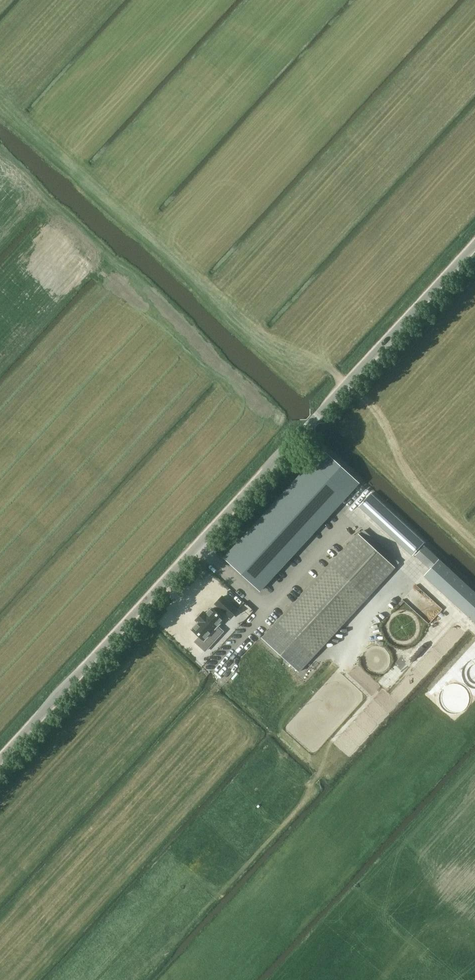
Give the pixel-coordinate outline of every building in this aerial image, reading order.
[(312,462),(224,558),(260,591),(347,495),(359,482),(324,450),(312,462)] [(371,493),(359,506),(413,555),(424,543),(371,493)] [(299,671),(394,567),(357,533),(262,637),(299,671)] [(424,576),(474,623),(474,593),(439,560),(424,576)] [(237,610),(222,597),(216,604),(218,606),(224,612),(230,617),(237,610)] [(205,640),(223,619),(220,616),(224,612),(218,606),(214,611),(212,608),(206,614),(204,612),(196,620),(199,622),(193,629),(200,636),(195,642),(205,651),(211,645),(205,640)]
